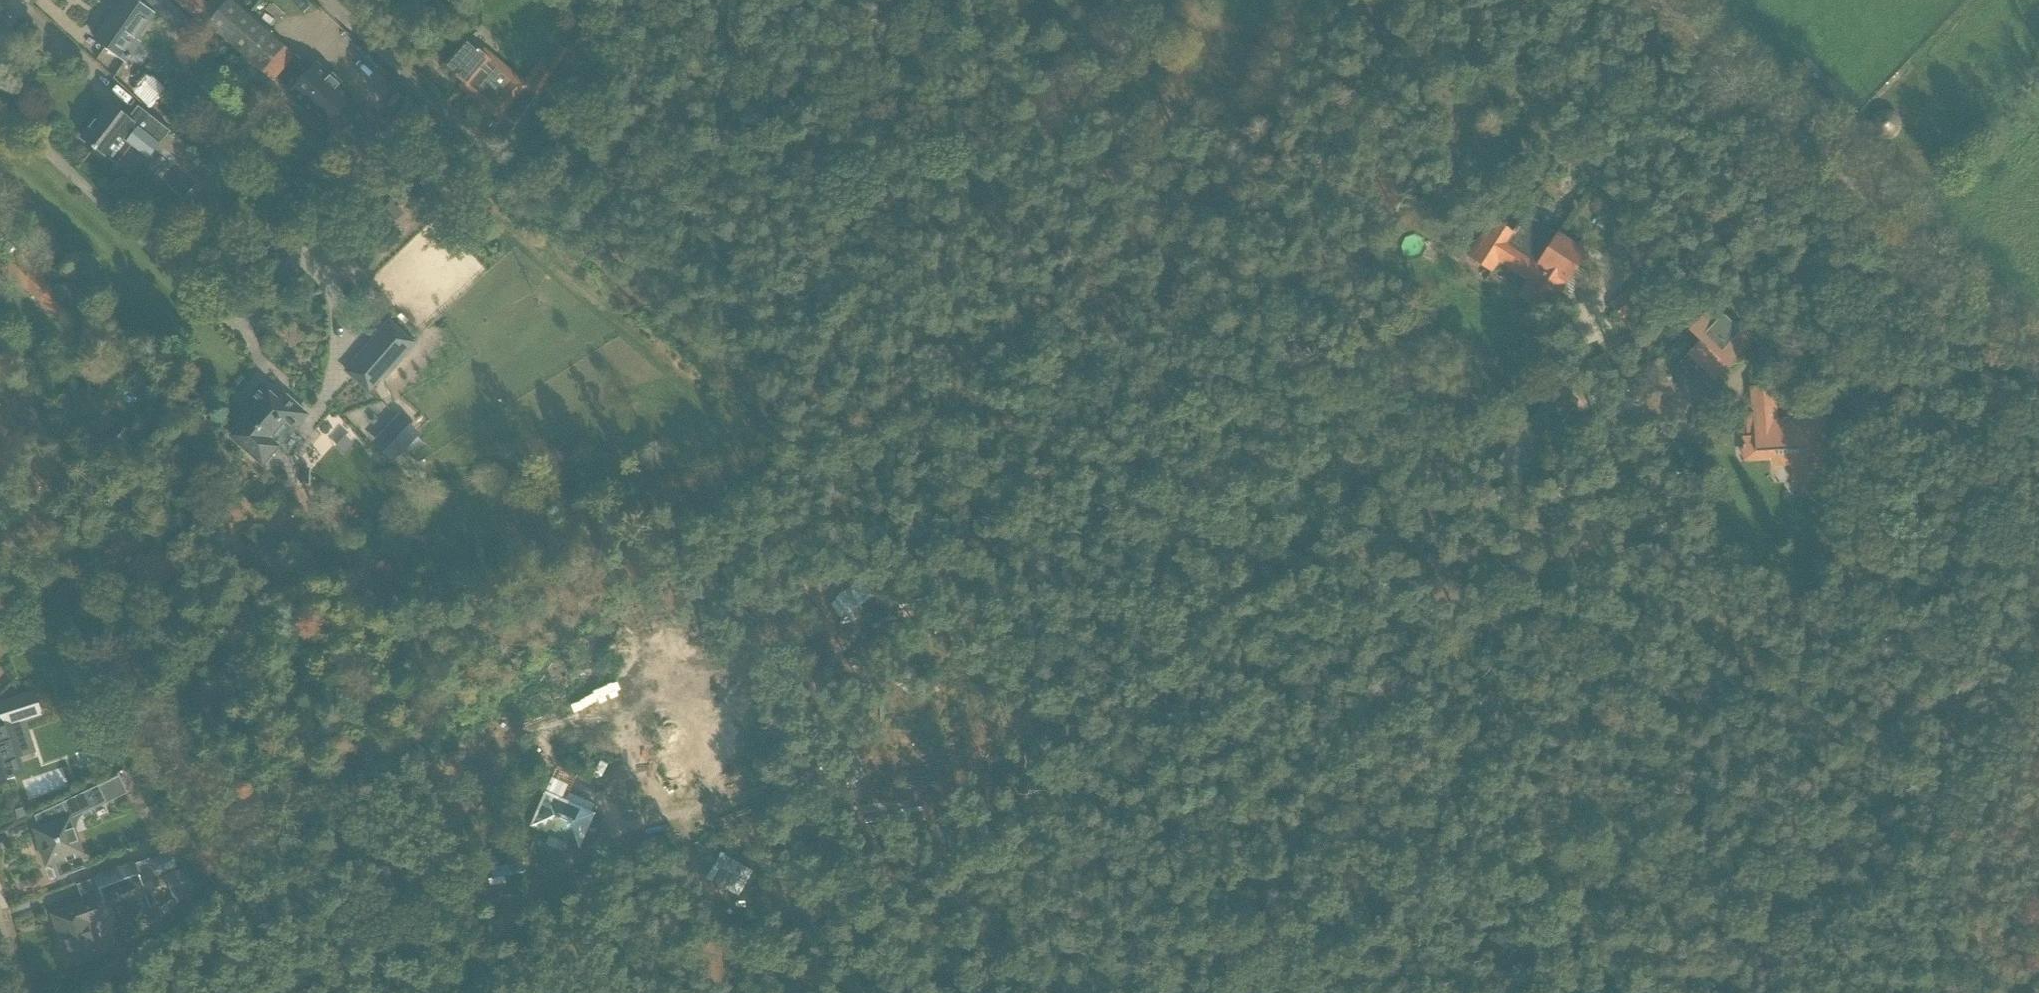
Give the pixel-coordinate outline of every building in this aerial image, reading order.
[(152,15),(143,9),(145,6),(156,14),(181,36),(193,23),(168,0),(123,0),(95,40),(126,61),(128,59),(129,60),(131,57),(130,55),(138,43),(134,40),(152,15)] [(262,73),(284,47),(230,0),(229,0),(217,14),(200,0),(178,0),(262,73)] [(445,66),(468,87),(469,85),(491,105),(490,106),(503,117),(521,95),(513,88),(516,85),(489,62),(490,61),(467,41),(445,66)] [(317,65),(289,94),(348,148),(375,119),(339,85),(341,83),(332,74),(330,77),(317,65)] [(385,68),(375,73),(387,103),(398,98),(385,68)] [(135,89),(154,106),(168,91),(148,74),(135,89)] [(82,138),(93,147),(92,148),(96,151),(97,150),(108,158),(117,164),(131,146),(141,153),(162,125),(138,106),(128,119),(109,104),(82,138)] [(1494,222),(1484,239),(1471,258),(1469,256),(1468,257),(1491,272),(1498,261),(1529,281),(1519,297),(1545,314),(1549,308),(1550,309),(1552,305),(1551,304),(1585,253),(1558,236),(1558,237),(1526,216),(1519,226),(1517,225),(1512,232),(1493,220),(1492,221),(1494,222)] [(1689,328),(1727,365),(1750,342),(1712,305),(1689,328)] [(343,371),(369,395),(414,348),(385,325),(343,371)] [(1683,353),(1695,339),(1687,333),(1675,347),(1683,353)] [(1827,481),(1823,420),(1789,422),(1789,419),(1784,420),(1784,423),(1776,424),(1774,399),(1774,385),(1751,386),(1752,415),(1756,414),(1757,425),(1753,425),(1754,436),(1743,437),(1744,442),(1741,442),(1741,450),(1744,450),(1744,453),(1805,450),(1807,482),(1827,481)] [(248,399),(257,408),(231,437),(262,465),(307,415),(283,394),(277,401),(260,386),(248,399)] [(419,432),(399,412),(372,440),(393,460),(419,432)] [(11,778),(11,780),(15,778),(14,777),(24,773),(17,751),(14,753),(10,741),(17,739),(12,723),(18,721),(18,722),(43,714),(35,692),(0,704),(0,713),(4,725),(0,726),(0,781),(11,778)] [(105,782),(65,801),(72,816),(112,797),(105,782)] [(531,826),(579,847),(594,814),(546,793),(531,826)] [(24,808),(15,811),(18,820),(27,817),(24,808)] [(42,840),(39,842),(42,852),(46,851),(51,864),(54,863),(59,877),(98,864),(93,848),(75,854),(70,841),(74,840),(67,818),(38,828),(42,840)] [(95,877),(103,899),(143,884),(139,871),(154,865),(157,875),(175,868),(170,851),(135,863),(135,862),(95,877)] [(57,929),(70,965),(98,955),(91,934),(87,935),(83,922),(101,916),(95,900),(56,914),(61,928),(57,929)] [(171,902),(160,910),(164,915),(174,906),(171,902)]
